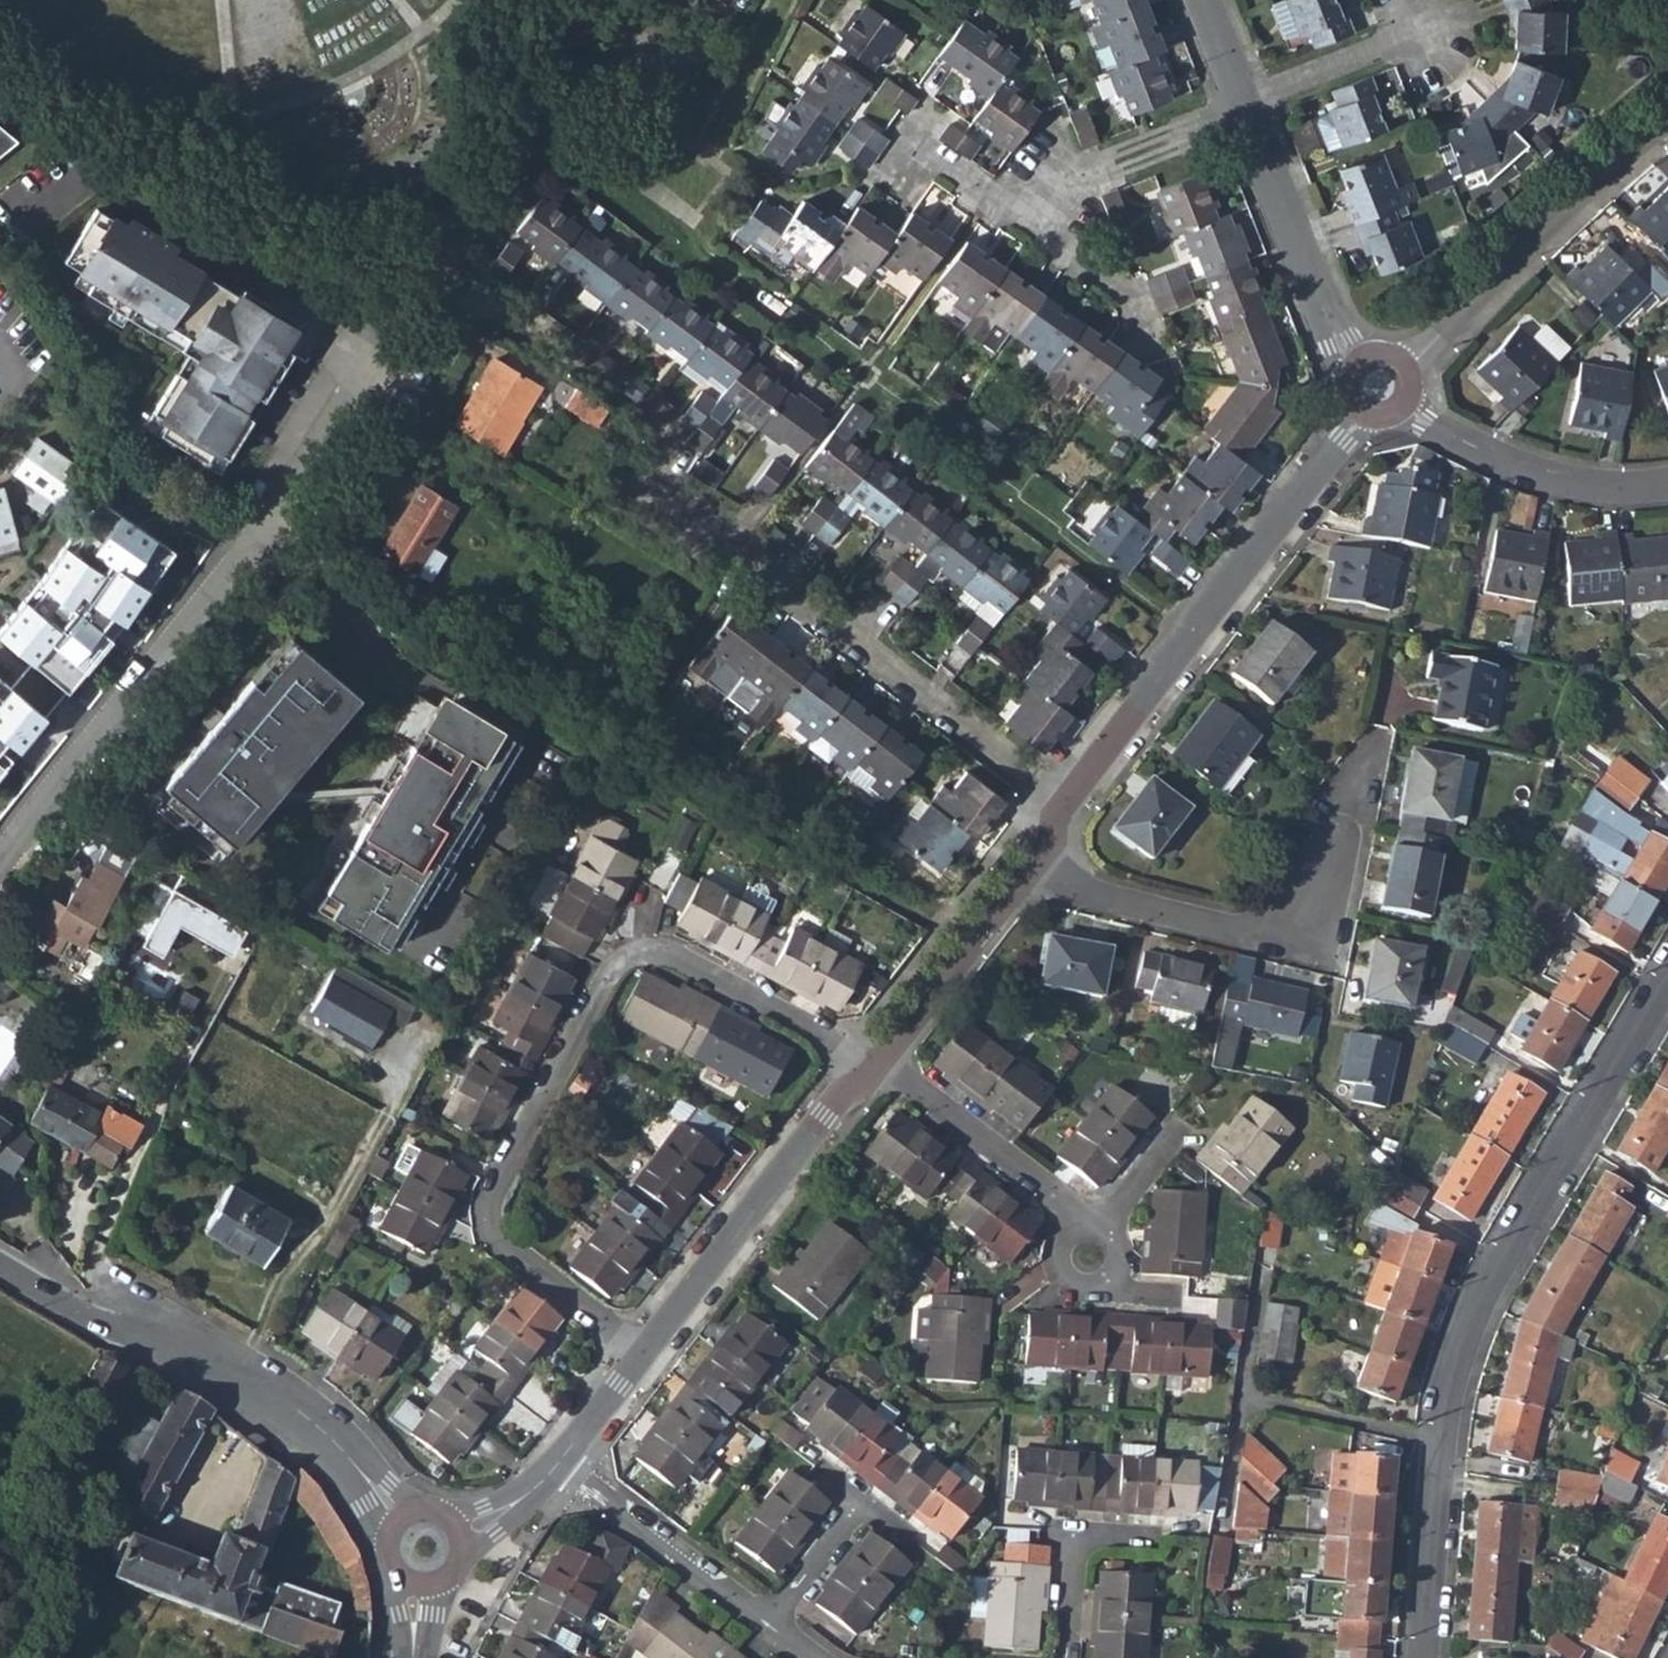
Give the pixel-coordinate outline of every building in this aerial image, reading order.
[(831,40),(866,64),(878,47),(881,50),(897,27),(859,0),(858,0),(852,10),(847,7),(831,30),(836,34),(831,40)] [(1105,19),(1146,2),(1145,0),(1098,0),(1105,19)] [(1317,45),(1355,30),(1347,11),(1342,12),(1337,0),(1283,0),(1275,3),(1288,37),(1301,32),(1302,35),(1312,30),(1317,45)] [(1518,48),(1566,49),(1570,6),(1558,8),(1555,0),(1510,0),(1514,12),(1521,12),(1518,48)] [(1113,40),(1121,62),(1154,50),(1163,46),(1156,30),(1152,32),(1149,21),(1153,19),(1146,2),(1105,19),(1095,23),(1103,44),(1113,40)] [(963,78),(985,93),(994,80),(1012,54),(1003,48),(1006,43),(980,25),(976,30),(956,16),(944,32),(932,50),(966,74),(963,78)] [(1158,61),(1154,50),(1121,62),(1112,65),(1121,89),(1125,87),(1133,110),(1172,96),(1168,86),(1173,84),(1163,59),(1158,61)] [(799,87),(794,93),(828,117),(840,100),(844,103),(859,79),(822,53),(815,63),(811,61),(795,84),(799,87)] [(1498,83),(1485,100),(1515,129),(1540,100),(1550,103),(1562,69),(1521,55),(1508,86),(1498,83)] [(1372,73),(1334,88),(1340,102),(1330,106),(1331,109),(1320,113),(1317,119),(1329,149),(1387,127),(1376,96),(1381,94),(1372,73)] [(870,89),(894,106),(899,109),(909,94),(904,91),(880,74),(870,89)] [(1001,84),(994,80),(985,93),(970,114),(989,128),(987,132),(1009,147),(1035,109),(1025,103),(1029,96),(1005,80),(1001,84)] [(757,145),(778,161),(787,148),(795,153),(805,160),(820,138),(815,135),(828,117),(794,93),(789,101),(785,99),(769,121),(773,124),(757,145)] [(1450,130),(1437,135),(1452,176),(1481,165),(1487,181),(1530,143),(1515,129),(1485,100),(1477,109),(1481,117),(1449,129),(1450,130)] [(1088,105),(1070,112),(1083,145),(1100,138),(1088,105)] [(853,112),(843,127),(872,147),(882,133),(878,129),(853,112)] [(976,141),(959,130),(947,121),(936,136),(965,156),(976,141)] [(832,143),(857,160),(861,163),(872,147),(843,127),(832,143)] [(9,151),(0,143),(0,158),(9,151)] [(778,161),(784,166),(795,153),(787,148),(778,161)] [(1348,199),(1356,221),(1397,205),(1420,195),(1414,179),(1399,185),(1385,150),(1341,167),(1353,197),(1348,199)] [(1200,179),(1197,170),(1162,183),(1158,185),(1166,206),(1162,209),(1171,233),(1183,229),(1215,217),(1211,205),(1215,203),(1205,177),(1200,179)] [(1643,210),(1638,206),(1626,217),(1667,260),(1667,186),(1643,210)] [(752,234),(783,256),(790,247),(811,262),(839,221),(823,211),(820,215),(811,209),(814,205),(799,193),(785,212),(773,203),(771,206),(757,196),(749,208),(747,206),(730,230),(747,241),(752,234)] [(530,247),(552,262),(554,259),(579,226),(570,218),(574,212),(552,196),(547,202),(539,196),(515,229),(533,242),(530,247)] [(870,210),(854,200),(839,221),(811,262),(830,275),(845,253),(867,267),(876,254),(895,228),(880,217),(877,221),(867,214),(870,210)] [(901,258),(923,272),(950,233),(935,222),(932,227),(922,220),(925,215),(910,205),(908,209),(895,228),(876,254),(895,266),(901,258)] [(1370,239),(1381,268),(1425,251),(1411,215),(1401,218),(1397,205),(1356,221),(1364,241),(1370,239)] [(1183,229),(1193,255),(1198,253),(1206,271),(1206,273),(1243,259),(1240,251),(1248,247),(1238,221),(1230,224),(1226,212),(1215,217),(1183,229)] [(253,334),(267,309),(239,293),(235,299),(165,257),(169,250),(137,230),(132,237),(123,231),(93,213),(61,266),(78,276),(92,284),(83,298),(186,360),(151,418),(165,426),(156,441),(217,477),(290,357),(253,334)] [(127,225),(123,231),(132,237),(137,230),(127,225)] [(582,286),(604,302),(632,265),(623,258),(627,252),(604,235),(599,241),(579,226),(554,259),(585,282),(582,286)] [(747,241),(778,264),(783,256),(752,234),(747,241)] [(978,245),(963,235),(936,274),(956,289),(951,298),(968,309),(1001,262),(984,250),(982,253),(975,248),(978,245)] [(507,240),(499,249),(486,266),(502,278),(521,250),(507,240)] [(1562,277),(1612,327),(1648,289),(1605,245),(1579,271),(1574,265),(1562,277)] [(1186,257),(1193,276),(1206,271),(1198,253),(1193,255),(1186,257)] [(1209,297),(1218,321),(1262,304),(1257,291),(1264,288),(1254,263),(1246,266),(1243,259),(1206,273),(1215,294),(1209,297)] [(993,315),(1013,328),(1040,289),(1028,280),(1025,283),(1013,275),(1015,271),(1001,262),(968,309),(959,322),(979,335),(993,315)] [(1182,263),(1149,277),(1155,293),(1189,280),(1182,263)] [(629,315),(646,328),(671,295),(665,289),(668,284),(646,268),(642,272),(632,265),(604,302),(626,318),(629,315)] [(92,284),(78,276),(69,290),(83,298),(92,284)] [(1195,297),(1189,280),(1155,293),(1161,311),(1195,297)] [(1028,351),(1046,363),(1079,316),(1062,305),(1060,308),(1052,302),(1054,298),(1040,289),(1013,328),(1034,343),(1028,351)] [(667,344),(685,357),(709,324),(702,318),(705,313),(685,297),(681,303),(671,295),(646,328),(643,331),(665,348),(667,344)] [(1218,321),(1240,377),(1270,381),(1272,363),(1283,360),(1262,304),(1218,321)] [(1571,315),(1584,327),(1594,317),(1581,305),(1571,315)] [(267,309),(253,334),(290,357),(305,332),(267,309)] [(842,324),(858,335),(866,324),(849,313),(842,324)] [(1069,368),(1090,383),(1118,343),(1106,334),(1103,339),(1092,330),(1094,327),(1079,316),(1046,363),(1037,377),(1055,389),(1069,368)] [(706,374),(724,386),(742,361),(746,356),(748,354),(741,349),(745,343),(723,327),(719,331),(709,324),(685,357),(682,361),(704,377),(706,374)] [(1507,414),(1512,409),(1522,398),(1555,363),(1517,326),(1474,371),(1500,397),(1495,402),(1507,414)] [(619,365),(590,343),(580,357),(609,378),(619,365)] [(1128,357),(1132,353),(1118,343),(1090,383),(1109,396),(1103,405),(1140,430),(1158,405),(1151,400),(1164,382),(1154,375),(1157,370),(1146,362),(1141,359),(1138,363),(1128,357)] [(753,361),(746,356),(742,361),(749,366),(753,361)] [(494,361),(453,428),(499,457),(520,423),(518,422),(539,389),(494,361)] [(749,366),(742,361),(724,386),(719,393),(735,405),(732,410),(755,428),(782,391),(772,383),(775,378),(753,361),(749,366)] [(1617,442),(1630,371),(1579,363),(1567,425),(1603,431),(1602,438),(1617,442)] [(646,385),(619,365),(609,378),(636,399),(646,385)] [(1652,370),(1667,420),(1667,365),(1652,370)] [(1240,377),(1204,427),(1220,440),(1240,455),(1277,408),(1268,401),(1270,381),(1240,377)] [(596,423),(608,403),(575,383),(563,403),(596,423)] [(700,389),(682,411),(679,417),(693,427),(706,410),(714,399),(700,389)] [(780,439),(795,451),(820,419),(812,413),(816,408),(795,392),(791,397),(782,391),(755,428),(776,444),(780,439)] [(36,396),(13,426),(56,457),(69,424),(36,396)] [(1512,409),(1521,418),(1531,408),(1522,398),(1512,409)] [(867,417),(848,402),(801,464),(827,484),(830,480),(843,490),(868,456),(862,451),(865,446),(846,432),(851,427),(856,431),(867,417)] [(719,420),(706,410),(693,427),(684,438),(698,447),(719,420)] [(165,426),(151,418),(142,432),(156,441),(165,426)] [(2,438),(0,441),(0,498),(14,495),(2,438)] [(1245,482),(1255,467),(1240,455),(1220,440),(1204,461),(1194,454),(1182,470),(1218,497),(1227,504),(1238,490),(1236,489),(1242,480),(1245,482)] [(746,484),(751,488),(761,495),(783,468),(767,456),(746,484)] [(858,508),(879,524),(908,486),(898,479),(902,473),(880,457),(876,461),(868,456),(843,490),(861,504),(858,508)] [(1158,483),(1135,515),(1149,526),(1161,535),(1172,522),(1189,536),(1201,520),(1198,519),(1204,510),(1207,512),(1218,497),(1182,470),(1167,490),(1158,483)] [(1358,538),(1428,551),(1437,499),(1432,498),(1435,477),(1403,472),(1403,475),(1396,474),(1395,478),(1384,477),(1381,489),(1375,488),(1369,522),(1361,521),(1358,538)] [(378,552),(415,574),(432,547),(455,507),(419,486),(378,552)] [(903,536),(921,549),(947,515),(940,510),(944,505),(921,488),(917,494),(908,486),(879,524),(900,541),(903,536)] [(832,504),(845,514),(852,504),(858,508),(861,504),(843,490),(832,504)] [(795,521),(811,532),(832,504),(816,493),(795,521)] [(1095,528),(1088,539),(1123,566),(1138,548),(1135,545),(1149,526),(1135,515),(1116,501),(1110,509),(1107,507),(1092,526),(1095,528)] [(845,514),(832,504),(811,532),(823,542),(845,514)] [(93,566),(141,594),(174,540),(126,511),(93,566)] [(936,567),(957,583),(987,545),(976,537),(980,532),(959,516),(955,521),(947,515),(921,549),(911,563),(889,592),(903,601),(924,574),(928,577),(936,567)] [(1534,606),(1548,537),(1532,534),(1530,540),(1494,533),(1483,595),(1534,606)] [(1621,604),(1615,538),(1615,534),(1598,536),(1599,543),(1563,547),(1569,609),(1621,604)] [(1177,570),(1188,556),(1161,535),(1151,549),(1177,570)] [(1615,538),(1621,604),(1622,608),(1667,603),(1667,546),(1667,540),(1631,543),(1630,536),(1615,538)] [(957,583),(978,599),(979,599),(984,594),(1000,607),(1013,591),(1026,574),(1018,569),(1023,563),(1000,546),(995,552),(987,545),(957,583)] [(415,574),(429,582),(446,555),(432,547),(415,574)] [(1332,565),(1325,601),(1387,613),(1397,562),(1329,548),(1326,564),(1332,565)] [(874,580),(889,592),(911,563),(895,552),(874,580)] [(1038,599),(1033,607),(1049,619),(1066,632),(1080,615),(1083,618),(1101,595),(1063,568),(1055,576),(1051,574),(1034,596),(1038,599)] [(972,610),(989,622),(1000,607),(984,594),(979,599),(978,599),(972,610)] [(718,664),(737,678),(767,639),(751,626),(748,631),(740,625),(743,620),(729,610),(683,671),(701,684),(706,679),(718,664)] [(950,638),(967,651),(974,641),(989,622),(972,610),(950,638)] [(82,665),(24,619),(0,649),(0,654),(5,658),(0,665),(0,723),(11,732),(17,733),(28,742),(47,721),(37,714),(62,684),(65,686),(82,665)] [(1070,653),(1079,641),(1066,632),(1049,619),(1026,649),(1033,655),(1019,675),(1058,705),(1069,691),(1066,688),(1073,680),(1076,683),(1088,667),(1070,653)] [(1092,624),(1079,641),(1106,662),(1119,646),(1092,624)] [(1269,625),(1228,678),(1269,709),(1281,693),(1289,699),(1302,682),(1294,677),(1310,656),(1269,625)] [(154,812),(217,865),(358,697),(288,639),(155,798),(161,803),(154,812)] [(743,715),(758,727),(774,705),(804,666),(788,655),(785,660),(777,653),(780,648),(767,639),(737,678),(758,693),(745,712),(743,715)] [(1439,685),(1432,724),(1481,733),(1493,672),(1446,662),(1447,659),(1431,657),(1425,682),(1439,685)] [(718,664),(706,679),(725,694),(737,678),(718,664)] [(787,727),(807,742),(813,735),(843,695),(827,684),(823,689),(814,682),(818,677),(804,666),(774,705),(793,719),(787,727)] [(1013,700),(999,718),(1039,749),(1050,735),(1046,731),(1051,724),(1055,726),(1067,712),(1058,705),(1019,675),(1005,694),(1013,700)] [(723,696),(745,712),(758,693),(737,678),(725,694),(723,696)] [(444,713),(416,697),(297,898),(383,949),(387,942),(398,948),(528,728),(459,688),(444,713)] [(826,757),(845,771),(852,762),(881,724),(865,712),(862,717),(854,710),(858,706),(843,695),(813,735),(832,748),(826,757)] [(1194,738),(1176,761),(1212,789),(1237,756),(1243,760),(1258,740),(1212,705),(1189,734),(1194,738)] [(221,716),(213,708),(200,724),(209,731),(221,716)] [(865,785),(884,800),(900,779),(919,752),(903,740),(900,745),(892,739),(895,734),(881,724),(852,762),(870,778),(865,785)] [(1171,758),(1176,761),(1194,738),(1189,734),(1171,758)] [(803,747),(822,761),(826,757),(832,748),(813,735),(807,742),(803,747)] [(661,754),(668,761),(679,747),(671,740),(661,754)] [(1570,752),(1602,776),(1610,765),(1579,742),(1570,752)] [(694,744),(684,759),(692,766),(703,751),(694,744)] [(1404,782),(1412,784),(1418,755),(1410,753),(1404,782)] [(1460,763),(1418,755),(1412,784),(1404,782),(1395,833),(1445,843),(1448,824),(1464,827),(1475,767),(1461,764),(1460,763)] [(1616,758),(1610,765),(1602,776),(1604,777),(1636,802),(1649,785),(1616,758)] [(841,778),(860,792),(865,785),(870,778),(852,762),(845,771),(841,778)] [(987,806),(991,810),(1001,797),(963,768),(948,787),(940,780),(926,798),(966,829),(972,834),(982,819),(979,816),(987,806)] [(1636,802),(1604,777),(1591,794),(1578,815),(1596,827),(1578,860),(1597,871),(1657,905),(1667,886),(1667,846),(1648,833),(1646,836),(1636,830),(1638,826),(1624,817),(1636,802)] [(749,797),(756,803),(767,787),(759,782),(749,797)] [(1129,820),(1116,836),(1151,862),(1189,812),(1149,782),(1124,816),(1129,820)] [(759,808),(766,813),(776,799),(770,795),(759,808)] [(954,844),(966,829),(926,798),(910,819),(902,813),(888,832),(935,868),(947,854),(943,850),(951,841),(954,844)] [(602,814),(567,877),(618,904),(627,888),(623,886),(635,860),(612,848),(624,826),(602,814)] [(1111,832),(1116,836),(1129,820),(1124,816),(1111,832)] [(685,818),(669,847),(683,854),(699,825),(685,818)] [(565,845),(578,851),(589,831),(576,824),(565,845)] [(835,837),(844,844),(853,833),(843,826),(835,837)] [(1447,863),(1451,844),(1445,843),(1395,833),(1380,912),(1428,922),(1439,861),(1447,863)] [(155,874),(161,865),(108,835),(84,878),(77,875),(61,903),(50,897),(41,911),(33,905),(16,934),(29,942),(27,944),(37,950),(39,947),(52,954),(63,936),(82,946),(95,924),(97,925),(134,861),(155,874)] [(850,848),(862,857),(870,847),(859,838),(850,848)] [(613,916),(618,904),(567,877),(549,867),(528,905),(552,917),(542,936),(583,959),(608,913),(613,916)] [(1627,956),(1657,905),(1597,871),(1588,886),(1610,898),(1588,934),(1627,956)] [(172,890),(157,882),(129,932),(144,940),(155,946),(171,918),(212,941),(217,932),(229,938),(235,926),(244,912),(180,876),(172,890)] [(698,940),(713,949),(715,945),(740,899),(700,877),(674,923),(700,936),(698,940)] [(740,899),(767,914),(775,901),(765,896),(766,892),(765,889),(763,886),(761,884),(757,884),(753,885),(750,888),(747,886),(740,899)] [(1527,908),(1526,910),(1558,929),(1569,911),(1536,890),(1534,893),(1529,890),(1520,904),(1527,908)] [(740,963),(752,970),(771,936),(759,930),(767,914),(740,899),(715,945),(741,958),(740,963)] [(155,946),(144,940),(141,946),(159,956),(176,926),(229,955),(243,930),(235,926),(229,938),(217,932),(212,941),(171,918),(155,946)] [(767,973),(795,988),(820,943),(791,927),(783,942),(771,936),(752,970),(765,977),(767,973)] [(820,943),(839,953),(845,941),(827,931),(820,943)] [(1048,945),(1066,948),(1068,943),(1050,939),(1048,945)] [(859,965),(839,953),(820,943),(795,988),(793,992),(808,1000),(810,996),(835,1010),(859,965)] [(1066,948),(1048,945),(1040,988),(1101,1000),(1110,951),(1068,943),(1066,948)] [(1420,954),(1374,944),(1364,1001),(1410,1011),(1420,954)] [(1557,988),(1548,1003),(1586,1025),(1615,976),(1577,954),(1575,957),(1558,946),(1540,978),(1557,988)] [(528,955),(506,996),(552,1020),(555,1021),(563,1007),(559,1005),(573,979),(528,955)] [(1149,1005),(1156,1007),(1195,1015),(1201,1017),(1211,972),(1142,956),(1134,991),(1151,995),(1149,1005)] [(413,1008),(336,965),(308,1013),(326,1023),(323,1028),(347,1042),(345,1045),(365,1056),(385,1020),(401,1029),(413,1008)] [(680,1051),(692,1057),(719,1007),(707,1001),(703,1006),(642,974),(617,1019),(678,1052),(680,1051)] [(13,984),(0,976),(0,1005),(13,984)] [(1249,988),(1228,984),(1220,1023),(1211,1068),(1230,1072),(1239,1027),(1296,1041),(1306,996),(1250,982),(1249,988)] [(537,1049),(552,1020),(506,996),(490,1024),(505,1032),(499,1043),(534,1062),(540,1050),(537,1049)] [(1557,1074),(1586,1025),(1548,1003),(1519,1052),(1557,1074)] [(732,1014),(719,1007),(692,1057),(705,1063),(704,1065),(765,1098),(790,1052),(730,1019),(732,1014)] [(1163,1028),(1190,1034),(1195,1015),(1156,1007),(1154,1018),(1164,1020),(1163,1028)] [(1493,1034),(1449,1008),(1443,1024),(1485,1048),(1493,1034)] [(1305,1013),(1303,1034),(1318,1036),(1320,1014),(1305,1013)] [(951,1086),(964,1097),(999,1052),(963,1024),(931,1065),(954,1083),(951,1086)] [(1474,1067),(1485,1048),(1443,1024),(1438,1037),(1435,1045),(1474,1067)] [(1353,1088),(1350,1104),(1383,1112),(1397,1046),(1349,1037),(1339,1085),(1353,1088)] [(528,1073),(534,1062),(499,1043),(493,1055),(478,1047),(462,1077),(508,1101),(525,1071),(528,1073)] [(980,1103),(1021,1136),(1051,1097),(1053,1094),(999,1052),(964,1097),(977,1107),(980,1103)] [(1653,1089),(1667,1098),(1667,1064),(1653,1089)] [(1505,1076),(1468,1139),(1506,1160),(1543,1098),(1505,1076)] [(506,1115),(513,1103),(508,1101),(462,1077),(442,1116),(486,1140),(502,1112),(506,1115)] [(109,1133),(115,1122),(48,1086),(29,1123),(109,1167),(123,1141),(109,1133)] [(1110,1087),(1084,1122),(1128,1157),(1138,1144),(1134,1141),(1151,1118),(1110,1087)] [(1667,1147),(1667,1098),(1653,1089),(1615,1153),(1651,1176),(1667,1147)] [(1203,1150),(1192,1163),(1239,1198),(1249,1185),(1251,1186),(1293,1131),(1251,1099),(1208,1154),(1203,1150)] [(717,1152),(731,1132),(692,1111),(681,1125),(679,1124),(651,1161),(691,1192),(695,1195),(706,1181),(702,1179),(720,1155),(717,1152)] [(862,1155),(899,1183),(931,1142),(933,1139),(920,1130),(918,1132),(894,1114),(862,1155)] [(11,1177),(31,1141),(10,1125),(10,1124),(0,1117),(0,1169),(11,1177)] [(1119,1169),(1128,1157),(1084,1122),(1056,1157),(1097,1189),(1115,1165),(1119,1169)] [(1468,1224),(1506,1160),(1468,1139),(1431,1201),(1468,1224)] [(937,1188),(948,1196),(970,1168),(958,1160),(956,1162),(931,1142),(899,1183),(925,1203),(937,1188)] [(408,1178),(399,1195),(448,1221),(456,1206),(452,1203),(465,1178),(421,1155),(420,1156),(406,1148),(394,1171),(408,1178)] [(1475,1216),(1488,1224),(1523,1166),(1511,1158),(1475,1216)] [(673,1218),(691,1192),(651,1161),(631,1186),(633,1188),(624,1198),(636,1208),(667,1231),(676,1220),(673,1218)] [(1400,1163),(1394,1161),(1393,1166),(1389,1178),(1384,1192),(1417,1211),(1426,1193),(1396,1176),(1400,1163)] [(947,1219),(970,1238),(1002,1198),(977,1178),(980,1175),(970,1168),(948,1196),(958,1203),(947,1219)] [(1366,1191),(1373,1194),(1380,1174),(1373,1172),(1366,1191)] [(1380,1174),(1373,1194),(1382,1197),(1384,1192),(1389,1178),(1380,1174)] [(1603,1175),(1567,1240),(1602,1261),(1631,1211),(1622,1205),(1629,1191),(1603,1175)] [(286,1220),(230,1186),(204,1232),(261,1266),(286,1220)] [(1142,1260),(1140,1276),(1197,1281),(1198,1265),(1199,1264),(1206,1197),(1154,1192),(1146,1261),(1142,1260)] [(1408,1226),(1417,1211),(1384,1192),(1382,1197),(1380,1202),(1377,1209),(1408,1226)] [(624,1198),(616,1193),(608,1204),(615,1208),(595,1234),(635,1266),(656,1239),(660,1241),(667,1231),(636,1208),(624,1198)] [(442,1234),(448,1221),(399,1195),(378,1234),(423,1258),(437,1232),(442,1234)] [(1018,1205),(1005,1195),(1002,1198),(970,1238),(1007,1266),(1039,1226),(1016,1208),(1018,1205)] [(1277,1254),(1283,1218),(1264,1216),(1257,1251),(1277,1254)] [(780,1273),(770,1287),(818,1323),(829,1311),(826,1309),(869,1255),(825,1223),(785,1277),(780,1273)] [(1390,1229),(1377,1263),(1398,1270),(1438,1286),(1452,1249),(1412,1233),(1410,1237),(1390,1229)] [(628,1283),(639,1269),(635,1266),(595,1234),(568,1268),(609,1300),(625,1280),(628,1283)] [(1567,1240),(1520,1322),(1558,1339),(1602,1261),(1567,1240)] [(1424,1326),(1438,1286),(1398,1270),(1383,1310),(1424,1326)] [(1233,1299),(1244,1301),(1248,1286),(1237,1285),(1233,1299)] [(520,1292),(492,1327),(534,1358),(537,1360),(546,1348),(543,1346),(561,1324),(520,1292)] [(320,1355),(334,1364),(365,1318),(328,1294),(300,1335),(323,1351),(320,1355)] [(989,1318),(990,1301),(945,1298),(932,1297),(930,1314),(927,1344),(924,1381),(977,1386),(983,1317),(989,1318)] [(1240,1306),(1213,1303),(1211,1327),(1238,1329),(1240,1306)] [(1297,1327),(1295,1326),(1298,1312),(1267,1307),(1257,1361),(1290,1366),(1297,1327)] [(1408,1369),(1424,1326),(1383,1310),(1367,1355),(1408,1369)] [(913,1342),(927,1344),(930,1314),(916,1312),(913,1342)] [(1023,1366),(1069,1370),(1073,1318),(1074,1314),(1057,1312),(1056,1317),(1028,1314),(1023,1366)] [(721,1337),(712,1349),(715,1352),(756,1384),(784,1346),(743,1315),(724,1339),(721,1337)] [(1104,1321),(1073,1318),(1069,1370),(1100,1372),(1102,1354),(1116,1355),(1119,1317),(1104,1316),(1104,1321)] [(1128,1374),(1163,1377),(1166,1326),(1133,1323),(1134,1318),(1119,1317),(1116,1355),(1130,1356),(1128,1374)] [(401,1342),(365,1318),(334,1364),(345,1372),(348,1368),(372,1385),(401,1342)] [(1182,1322),(1167,1321),(1166,1326),(1163,1377),(1166,1377),(1181,1379),(1205,1381),(1210,1329),(1182,1326),(1182,1322)] [(1566,1363),(1571,1344),(1558,1339),(1520,1322),(1499,1401),(1540,1411),(1553,1360),(1566,1363)] [(486,1364),(477,1374),(509,1398),(517,1386),(514,1384),(534,1358),(492,1327),(472,1352),(486,1364)] [(1238,1335),(1218,1333),(1217,1345),(1238,1347),(1238,1335)] [(1578,1333),(1572,1344),(1581,1348),(1587,1337),(1578,1333)] [(801,1361),(812,1370),(821,1359),(810,1350),(801,1361)] [(737,1407),(756,1384),(715,1352),(696,1375),(693,1373),(684,1384),(725,1416),(734,1405),(737,1407)] [(132,1391),(140,1376),(143,1370),(115,1355),(106,1356),(89,1384),(114,1398),(122,1385),(132,1391)] [(1395,1406),(1408,1369),(1367,1355),(1354,1391),(1395,1406)] [(866,1364),(858,1374),(874,1385),(881,1375),(866,1364)] [(500,1409),(509,1398),(477,1374),(465,1365),(457,1375),(456,1374),(435,1401),(476,1432),(497,1407),(500,1409)] [(826,1451),(840,1461),(842,1458),(874,1417),(836,1389),(835,1391),(815,1376),(790,1410),(787,1413),(807,1428),(805,1430),(828,1449),(826,1451)] [(1164,1393),(1179,1395),(1181,1379),(1166,1377),(1164,1393)] [(679,1397),(659,1423),(701,1455),(721,1430),(717,1427),(725,1416),(684,1384),(675,1395),(679,1397)] [(154,1522),(214,1414),(214,1411),(179,1391),(175,1396),(159,1425),(126,1486),(117,1502),(154,1522)] [(470,1447),(480,1435),(476,1432),(435,1401),(408,1437),(449,1470),(468,1445),(470,1447)] [(1528,1464),(1540,1411),(1499,1401),(1486,1455),(1528,1464)] [(874,1417),(886,1426),(896,1414),(883,1404),(874,1417)] [(106,1475),(126,1486),(159,1425),(141,1414),(106,1475)] [(862,1480),(876,1490),(900,1458),(909,1446),(896,1436),(897,1434),(886,1426),(874,1417),(842,1458),(865,1476),(862,1480)] [(674,1490),(688,1473),(701,1455),(659,1423),(656,1420),(645,1434),(649,1437),(633,1459),(674,1490)] [(803,1438),(781,1421),(771,1435),(792,1452),(803,1438)] [(1211,1442),(1224,1442),(1226,1427),(1212,1426),(1211,1442)] [(896,1436),(909,1446),(912,1442),(899,1432),(897,1434),(896,1436)] [(1285,1470),(1245,1433),(1240,1460),(1269,1486),(1279,1476),(1285,1470)] [(1619,1459),(1643,1472),(1649,1461),(1615,1444),(1610,1455),(1619,1459)] [(900,1458),(911,1466),(920,1454),(909,1446),(900,1458)] [(1172,1462),(1194,1464),(1195,1450),(1172,1449),(1172,1462)] [(1041,1508),(1058,1510),(1058,1505),(1062,1454),(1015,1450),(1011,1501),(1041,1504),(1041,1508)] [(1652,1482),(1667,1490),(1667,1451),(1652,1482)] [(890,1495),(914,1514),(946,1473),(921,1453),(920,1454),(911,1466),(900,1458),(876,1490),(887,1498),(890,1495)] [(1089,1512),(1102,1513),(1106,1457),(1062,1454),(1058,1505),(1089,1507),(1089,1512)] [(688,1473),(697,1480),(711,1462),(701,1455),(688,1473)] [(1340,1457),(1337,1496),(1349,1497),(1391,1500),(1394,1459),(1352,1455),(1353,1458),(1340,1457)] [(369,1610),(371,1610),(367,1584),(355,1544),(318,1487),(301,1470),(292,1477),(267,1457),(236,1540),(223,1536),(212,1566),(132,1537),(124,1559),(116,1579),(325,1657),(335,1657),(342,1635),(333,1630),(341,1606),(279,1583),(276,1591),(263,1586),(265,1579),(259,1576),(291,1495),(313,1522),(348,1578),(353,1611),(369,1610)] [(1116,1510),(1148,1513),(1152,1461),(1106,1457),(1102,1513),(1115,1514),(1116,1510)] [(1619,1459),(1610,1475),(1634,1488),(1643,1472),(1619,1459)] [(1269,1486),(1240,1460),(1228,1530),(1260,1532),(1266,1513),(1261,1509),(1276,1493),(1274,1491),(1269,1486)] [(1193,1512),(1212,1513),(1219,1470),(1199,1468),(1200,1465),(1194,1464),(1172,1462),(1152,1461),(1148,1513),(1147,1516),(1164,1518),(1165,1513),(1193,1516),(1193,1512)] [(984,1484),(955,1462),(946,1473),(914,1514),(912,1517),(925,1528),(928,1524),(949,1541),(981,1500),(984,1484)] [(1558,1470),(1554,1490),(1595,1496),(1603,1472),(1604,1470),(1591,1469),(1590,1471),(1570,1468),(1569,1472),(1558,1470)] [(628,1471),(622,1480),(632,1487),(639,1479),(628,1471)] [(1622,1515),(1635,1488),(1634,1488),(1610,1475),(1603,1472),(1595,1496),(1593,1501),(1603,1506),(1622,1515)] [(787,1473),(760,1509),(804,1542),(814,1529),(810,1527),(828,1504),(787,1473)] [(1274,1491),(1275,1491),(1284,1481),(1279,1476),(1269,1486),(1274,1491)] [(1551,1508),(1589,1514),(1590,1510),(1593,1501),(1595,1496),(1554,1490),(1551,1508)] [(1337,1496),(1336,1496),(1333,1539),(1345,1540),(1387,1544),(1391,1500),(1349,1497),(1337,1496)] [(1590,1510),(1599,1514),(1603,1506),(1593,1501),(1590,1510)] [(1520,1508),(1477,1503),(1472,1560),(1515,1563),(1530,1565),(1532,1541),(1518,1539),(1520,1508)] [(1533,1509),(1520,1508),(1518,1539),(1532,1541),(1533,1509)] [(793,1556),(804,1542),(760,1509),(734,1544),(773,1575),(790,1554),(793,1556)] [(1621,1585),(1659,1603),(1667,1585),(1667,1525),(1654,1519),(1621,1585)] [(1234,1532),(1234,1542),(1253,1544),(1254,1534),(1234,1532)] [(547,1568),(540,1582),(543,1584),(588,1608),(608,1572),(613,1574),(626,1550),(599,1534),(584,1559),(562,1548),(551,1570),(547,1568)] [(847,1554),(837,1567),(881,1602),(909,1566),(868,1535),(851,1557),(847,1554)] [(1207,1591),(1204,1606),(1211,1603),(1213,1592),(1221,1593),(1229,1541),(1212,1539),(1203,1590),(1207,1591)] [(1383,1587),(1387,1544),(1345,1540),(1342,1583),(1383,1587)] [(1003,1566),(1046,1568),(1047,1549),(1005,1546),(1003,1566)] [(943,1547),(933,1560),(955,1578),(965,1565),(943,1547)] [(1508,1644),(1515,1563),(1472,1560),(1465,1640),(1508,1644)] [(1578,1580),(1584,1566),(1573,1561),(1571,1569),(1568,1576),(1578,1580)] [(989,1565),(988,1582),(984,1622),(982,1648),(1035,1651),(1041,1584),(1046,1584),(1047,1568),(1046,1568),(1003,1566),(989,1565)] [(854,1637),(881,1602),(837,1567),(826,1581),(831,1584),(814,1606),(854,1637)] [(642,1572),(636,1582),(651,1590),(656,1580),(642,1572)] [(1091,1603),(1090,1619),(1147,1623),(1150,1579),(1098,1575),(1096,1603),(1091,1603)] [(1611,1579),(1578,1644),(1606,1657),(1631,1657),(1659,1603),(1621,1585),(1611,1579)] [(968,1621),(984,1622),(988,1582),(972,1581),(968,1621)] [(1323,1619),(1339,1620),(1342,1583),(1326,1581),(1323,1619)] [(1380,1627),(1383,1587),(1342,1583),(1339,1620),(1337,1639),(1376,1641),(1378,1627),(1380,1627)] [(565,1651),(588,1608),(543,1584),(526,1614),(522,1613),(516,1624),(552,1644),(564,1650),(565,1651)] [(655,1593),(633,1633),(627,1643),(646,1657),(728,1657),(672,1614),(677,1608),(655,1593)] [(1147,1623),(1090,1619),(1089,1634),(1093,1635),(1091,1657),(1144,1657),(1147,1623)] [(502,1657),(549,1657),(546,1656),(552,1644),(516,1624),(509,1636),(513,1638),(502,1657)] [(1550,1632),(1544,1649),(1558,1657),(1578,1657),(1582,1653),(1550,1632)] [(1376,1641),(1337,1639),(1335,1657),(1378,1657),(1379,1653),(1375,1652),(1376,1641)] [(549,1657),(560,1657),(564,1650),(552,1644),(546,1656),(549,1657)] [(1544,1649),(1508,1644),(1507,1657),(1544,1657),(1544,1649)]
